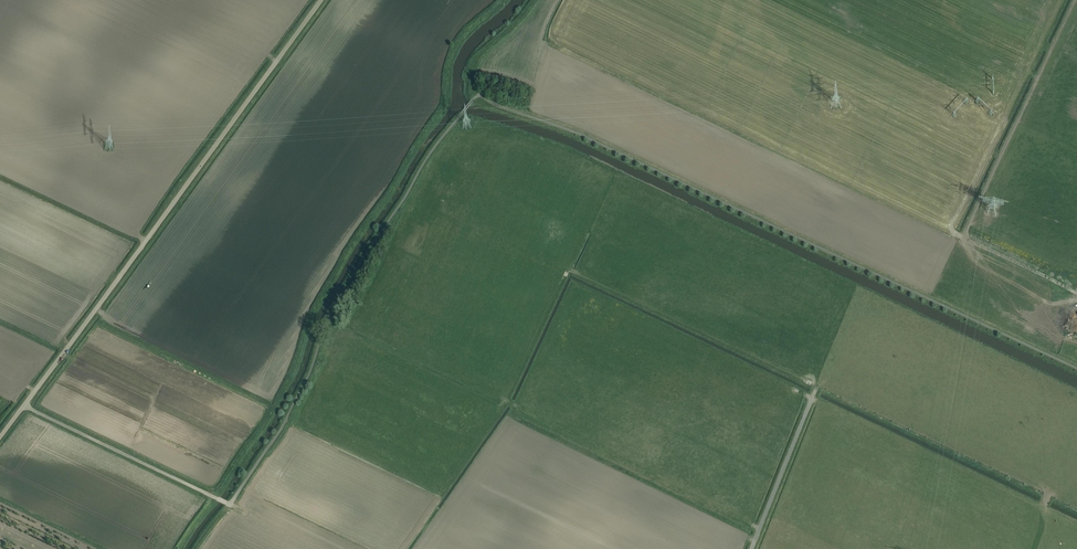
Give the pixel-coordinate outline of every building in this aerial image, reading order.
[(1076,335),(1076,332),(1070,331),(1068,339),(1076,341),(1076,335)]
